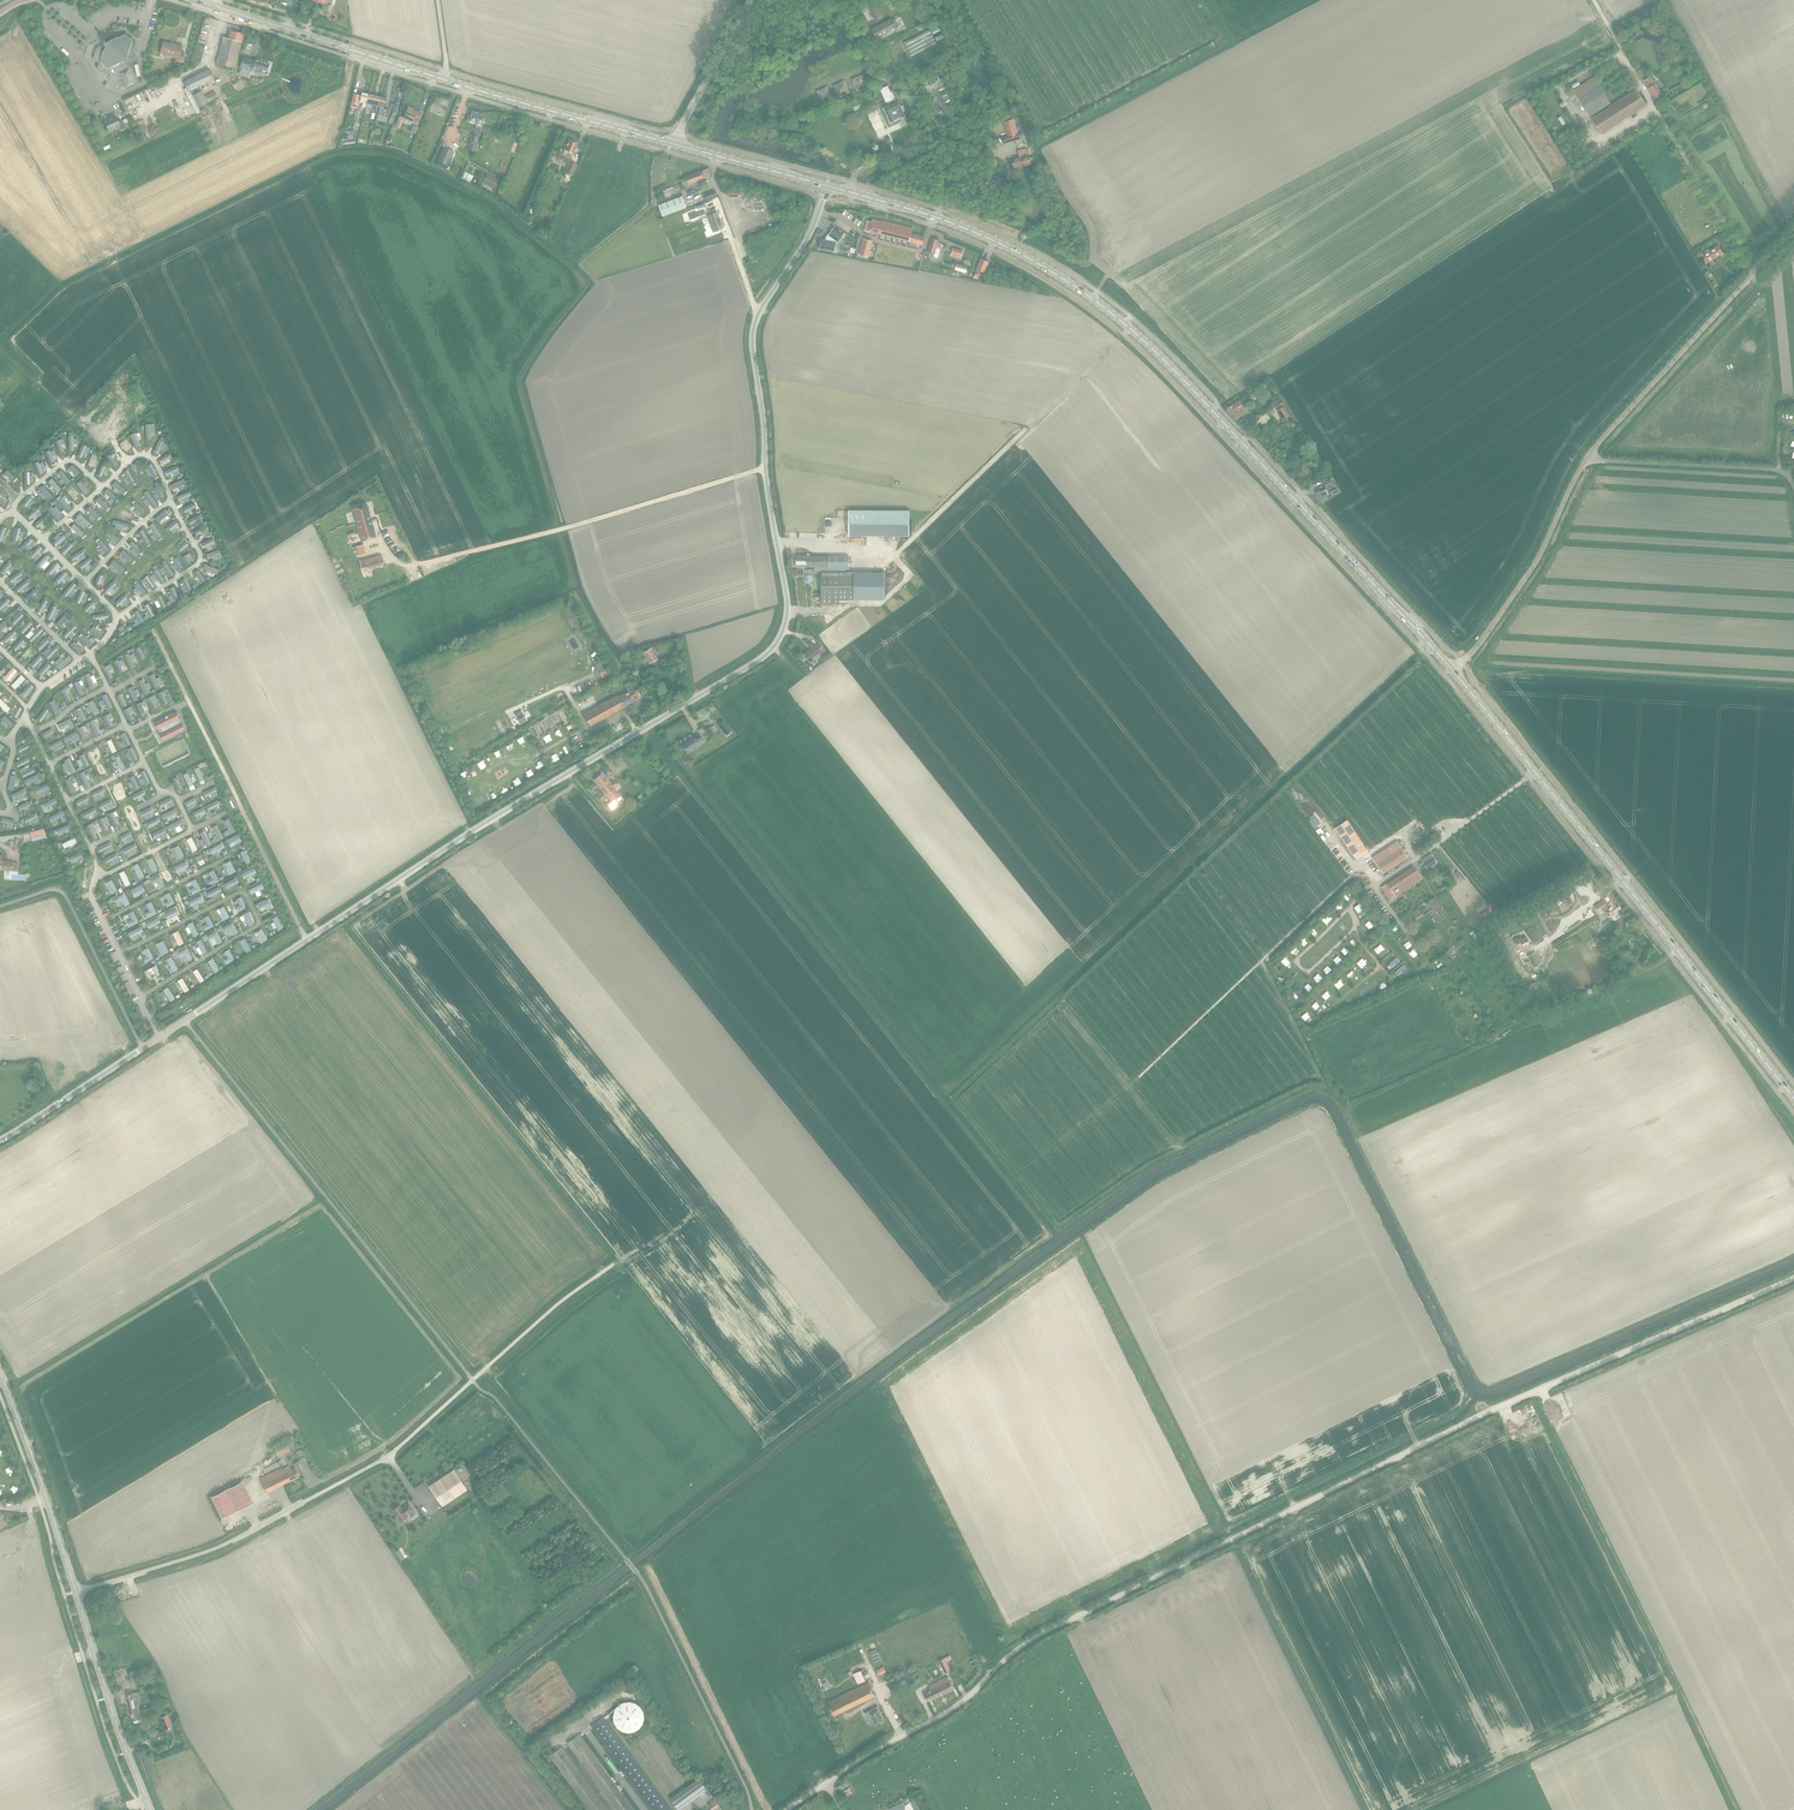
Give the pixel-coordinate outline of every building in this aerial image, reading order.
[(874,19),(880,15),(874,3),(867,6),(874,19)] [(896,28),(899,26),(895,19),(892,20),(891,18),(871,29),(877,38),(896,28)] [(905,43),(911,56),(937,43),(930,29),(905,43)] [(229,38),(222,37),(216,64),(235,67),(241,42),(242,42),(244,33),(230,30),(229,38)] [(136,60),(137,56),(130,50),(129,49),(131,48),(130,46),(132,45),(131,43),(132,40),(125,34),(117,37),(115,36),(115,38),(113,38),(112,39),(110,39),(110,40),(107,39),(107,41),(104,40),(102,44),(95,47),(92,58),(97,63),(96,67),(101,72),(103,71),(108,76),(107,78),(115,85),(123,82),(126,88),(137,83),(128,64),(136,60)] [(182,62),(185,53),(180,52),(182,46),(173,43),(173,45),(163,42),(160,53),(177,57),(176,60),(182,62)] [(200,56),(203,47),(197,45),(194,55),(200,56)] [(255,72),(260,73),(261,70),(267,72),(269,63),(262,61),(263,61),(259,60),(255,59),(255,60),(243,56),(240,67),(252,71),(253,67),(256,68),(255,72)] [(188,91),(203,84),(210,81),(214,79),(209,69),(183,81),(188,91)] [(857,90),(866,86),(861,76),(852,80),(857,90)] [(1574,89),(1578,96),(1590,115),(1611,102),(1594,76),(1574,89)] [(1656,84),(1658,83),(1656,80),(1654,81),(1651,76),(1644,81),(1655,99),(1662,94),(1656,84)] [(839,96),(848,92),(844,81),(835,85),(839,96)] [(887,85),(881,88),(887,100),(877,105),(887,128),(903,121),(901,117),(904,116),(905,116),(904,115),(902,111),(904,110),(902,105),(900,106),(898,102),(899,102),(892,89),(889,90),(887,85)] [(822,102),(831,98),(826,87),(817,91),(822,102)] [(1601,133),(1614,125),(1618,122),(1646,104),(1636,89),(1591,118),(1601,133)] [(199,107),(218,97),(215,91),(205,96),(202,90),(192,95),(199,107)] [(361,95),(359,101),(363,102),(362,107),(365,107),(366,103),(369,93),(362,91),(361,95)] [(350,106),(356,108),(358,101),(359,101),(361,95),(353,93),(350,106)] [(367,103),(366,108),(376,110),(377,106),(380,96),(370,93),(367,103)] [(380,96),(377,106),(380,106),(378,114),(388,116),(389,110),(384,109),(386,97),(380,96)] [(409,106),(405,115),(420,121),(423,113),(414,109),(414,108),(409,106)] [(475,151),(484,114),(472,111),(471,115),(468,115),(466,122),(476,124),(473,136),(471,135),(468,149),(475,151)] [(122,130),(127,128),(125,123),(133,119),(132,116),(123,120),(123,119),(119,121),(116,116),(104,121),(108,130),(120,125),(122,130)] [(1008,120),(1000,124),(1007,137),(1001,140),(1003,145),(1018,137),(1016,132),(1015,133),(1008,120)] [(570,158),(576,143),(573,142),(573,141),(570,140),(569,141),(568,140),(562,154),(570,158)] [(446,168),(453,150),(444,146),(436,164),(446,168)] [(1030,160),(1033,159),(1031,155),(1029,156),(1026,148),(1017,150),(1019,157),(1012,159),(1014,167),(1023,165),(1023,166),(1031,164),(1030,160)] [(572,176),(577,164),(570,161),(565,174),(572,176)] [(688,184),(710,175),(707,168),(685,176),(688,184)] [(474,176),(464,171),(461,177),(471,182),(474,176)] [(493,188),(497,181),(486,175),(482,182),(493,188)] [(682,196),(658,205),(663,216),(686,207),(682,196)] [(709,205),(690,212),(692,219),(709,212),(716,230),(726,226),(720,210),(712,213),(709,205)] [(866,221),(864,230),(922,244),(924,236),(911,233),(912,228),(883,220),(883,221),(872,218),(871,222),(866,221)] [(821,239),(819,249),(834,251),(836,242),(837,241),(838,242),(842,235),(833,229),(825,240),(821,239)] [(868,257),(872,241),(863,238),(859,254),(868,257)] [(933,238),(929,251),(933,252),(933,255),(934,257),(936,258),(938,256),(942,243),(938,242),(938,240),(933,238)] [(1722,254),(1723,253),(1718,246),(1703,256),(1705,260),(1704,261),(1705,262),(1706,261),(1707,262),(1721,253),(1722,254)] [(953,248),(951,253),(957,255),(957,257),(960,258),(962,250),(953,248)] [(980,258),(976,269),(985,272),(989,261),(980,258)] [(1235,419),(1243,414),(1235,402),(1227,408),(1235,419)] [(1278,410),(1277,410),(1283,420),(1292,414),(1284,402),(1276,406),(1278,410)] [(1324,485),(1332,482),(1330,476),(1322,480),(1324,485)] [(1319,499),(1328,495),(1325,487),(1315,492),(1319,499)] [(361,540),(375,536),(366,503),(352,507),(361,540)] [(848,538),(908,538),(908,513),(848,513),(848,538)] [(363,544),(356,546),(359,555),(365,554),(363,544)] [(381,554),(359,560),(361,564),(365,563),(366,569),(383,565),(381,554)] [(795,556),(795,566),(799,566),(799,567),(807,567),(807,566),(814,566),(814,571),(821,571),(821,603),(838,603),(838,598),(854,599),(854,571),(875,571),(875,556),(795,556)] [(825,650),(818,642),(804,654),(811,662),(825,650)] [(649,663),(657,658),(651,648),(643,652),(649,663)] [(13,667),(4,676),(8,679),(16,669),(13,667)] [(21,674),(11,685),(15,689),(25,678),(21,674)] [(23,690),(26,692),(32,686),(30,683),(23,690)] [(638,699),(641,698),(636,690),(634,691),(633,690),(629,692),(628,691),(619,696),(618,695),(583,714),(590,726),(634,701),(632,697),(636,695),(638,699)] [(7,712),(10,708),(0,698),(0,705),(7,712)] [(176,710),(155,720),(163,737),(185,727),(176,710)] [(527,720),(521,710),(513,714),(519,724),(527,720)] [(723,720),(718,724),(725,733),(730,729),(723,720)] [(692,733),(678,741),(681,747),(683,750),(697,741),(699,744),(704,741),(699,733),(694,736),(692,733)] [(613,810),(624,800),(601,774),(594,779),(612,801),(608,804),(613,810)] [(1335,827),(1354,857),(1367,849),(1347,819),(1335,827)] [(44,828),(31,831),(33,840),(46,836),(44,828)] [(227,839),(230,845),(235,842),(235,844),(242,841),(238,834),(227,839)] [(191,837),(186,839),(192,851),(197,849),(191,837)] [(1397,840),(1372,857),(1382,873),(1408,857),(1397,840)] [(224,847),(222,843),(209,849),(212,854),(224,847)] [(177,859),(184,856),(178,845),(173,847),(176,853),(174,854),(177,859)] [(240,852),(246,864),(251,862),(245,849),(240,852)] [(206,857),(204,852),(192,858),(194,863),(206,857)] [(1425,870),(1438,862),(1432,853),(1422,860),(1424,863),(1421,864),(1425,870)] [(1,869),(18,870),(18,863),(12,862),(12,861),(2,860),(3,855),(0,855),(0,869),(1,869)] [(146,860),(152,872),(157,870),(151,857),(146,860)] [(235,871),(230,860),(225,863),(227,867),(225,868),(229,875),(235,871)] [(176,872),(188,866),(186,861),(174,867),(176,872)] [(139,879),(144,876),(137,863),(132,866),(139,879)] [(1391,900),(1423,879),(1414,866),(1382,887),(1391,900)] [(241,873),(244,879),(256,872),(254,867),(241,873)] [(125,886),(130,884),(124,870),(119,873),(125,886)] [(218,880),(213,870),(208,872),(211,878),(208,880),(210,884),(218,880)] [(160,875),(151,879),(153,883),(157,881),(160,887),(165,885),(160,875)] [(117,890),(112,879),(106,882),(109,887),(107,888),(110,894),(117,890)] [(200,889),(195,879),(190,881),(193,887),(190,889),(192,893),(200,889)] [(248,889),(251,894),(264,887),(262,883),(248,889)] [(142,884),(131,889),(133,895),(138,892),(139,894),(145,891),(142,884)] [(219,886),(207,892),(209,896),(221,890),(219,886)] [(1610,915),(1622,908),(1611,890),(1601,896),(1604,900),(1595,906),(1599,912),(1604,909),(1602,907),(1607,904),(1610,910),(1608,912),(1610,915)] [(175,902),(169,892),(165,894),(168,900),(164,902),(167,907),(175,902)] [(124,893),(115,897),(117,902),(121,900),(125,906),(129,904),(124,893)] [(1572,902),(1566,893),(1560,897),(1566,906),(1572,902)] [(201,895),(189,902),(191,906),(204,900),(201,895)] [(246,907),(241,896),(237,898),(240,905),(235,907),(237,911),(246,907)] [(1440,903),(1437,899),(1435,896),(1427,901),(1432,909),(1431,910),(1435,917),(1443,912),(1438,904),(1440,903)] [(268,898),(257,904),(260,909),(264,907),(265,909),(272,905),(268,898)] [(156,912),(150,902),(146,904),(149,910),(145,912),(147,917),(156,912)] [(229,917),(224,906),(219,908),(221,913),(219,914),(222,920),(229,917)] [(1417,919),(1424,914),(1419,907),(1412,911),(1417,919)] [(165,914),(168,918),(178,913),(176,908),(165,914)] [(138,921),(132,911),(128,913),(131,919),(127,921),(129,926),(138,921)] [(248,911),(242,914),(249,926),(254,924),(248,911)] [(213,926),(208,915),(204,917),(207,923),(202,926),(205,930),(213,926)] [(283,928),(276,916),(272,918),(278,930),(283,928)] [(146,924),(148,928),(161,922),(158,917),(146,924)] [(193,936),(198,934),(192,922),(187,924),(193,936)] [(232,922),(223,926),(226,931),(229,929),(233,935),(237,932),(232,922)] [(141,926),(128,933),(130,938),(143,931),(141,926)] [(267,939),(261,929),(256,932),(259,936),(257,937),(261,943),(267,939)] [(184,942),(177,930),(172,933),(178,945),(184,942)] [(217,944),(222,942),(216,931),(207,935),(209,940),(214,938),(217,944)] [(246,953),(251,949),(244,938),(239,941),(246,953)] [(201,939),(196,942),(203,954),(207,952),(201,939)] [(168,951),(163,940),(158,943),(160,947),(158,948),(161,955),(168,951)] [(143,958),(145,962),(153,958),(148,947),(143,949),(146,956),(143,958)] [(186,948),(178,952),(180,956),(184,954),(187,961),(192,958),(186,948)] [(235,959),(228,949),(224,951),(228,957),(224,960),(226,964),(235,959)] [(171,956),(166,959),(173,972),(178,970),(171,956)] [(212,958),(207,961),(215,973),(219,970),(212,958)] [(146,976),(158,970),(156,965),(144,971),(146,976)] [(192,971),(200,983),(204,980),(197,968),(192,971)] [(182,977),(177,980),(184,992),(189,989),(182,977)] [(170,1001),(175,998),(167,987),(163,989),(170,1001)] [(279,1457),(291,1451),(289,1446),(276,1452),(279,1457)] [(282,1470),(282,1468),(261,1478),(268,1491),(300,1475),(296,1467),(291,1470),(289,1467),(282,1470)] [(467,1489),(454,1469),(428,1485),(442,1506),(467,1489)] [(242,1481),(211,1496),(222,1518),(253,1503),(242,1481)] [(406,1514),(413,1510),(409,1503),(402,1507),(400,1504),(392,1510),(399,1521),(407,1516),(406,1514)] [(869,1652),(875,1665),(882,1662),(876,1649),(869,1652)] [(944,1672),(950,1670),(945,1658),(939,1661),(944,1672)] [(853,1673),(858,1683),(866,1680),(861,1669),(853,1673)] [(137,1670),(130,1672),(131,1679),(139,1677),(137,1670)] [(924,1693),(927,1701),(953,1688),(948,1676),(929,1685),(931,1689),(924,1693)] [(830,1688),(826,1681),(822,1683),(824,1687),(821,1688),(823,1691),(830,1688)] [(834,1715),(876,1695),(869,1682),(828,1702),(834,1715)] [(132,1720),(142,1718),(135,1692),(126,1694),(132,1720)] [(619,1705),(618,1705),(618,1706),(617,1707),(616,1708),(616,1709),(615,1710),(615,1711),(614,1712),(614,1714),(614,1715),(614,1716),(614,1717),(614,1718),(614,1719),(615,1720),(615,1722),(615,1723),(616,1724),(617,1725),(617,1726),(618,1726),(619,1727),(620,1728),(621,1729),(622,1729),(623,1730),(624,1730),(625,1731),(626,1731),(627,1731),(629,1731),(630,1731),(631,1731),(632,1731),(633,1730),(634,1730),(635,1730),(636,1729),(637,1728),(638,1728),(639,1727),(640,1726),(641,1725),(641,1724),(642,1723),(642,1722),(643,1721),(643,1720),(644,1719),(644,1718),(644,1716),(644,1715),(644,1714),(643,1713),(643,1712),(643,1711),(642,1710),(642,1708),(641,1708),(640,1707),(640,1706),(639,1705),(638,1704),(637,1703),(636,1703),(635,1702),(634,1702),(632,1702),(631,1701),(630,1701),(629,1701),(628,1701),(627,1701),(626,1701),(624,1702),(623,1702),(622,1703),(621,1703),(620,1704),(619,1705)] [(869,1711),(865,1712),(870,1723),(874,1722),(875,1724),(884,1720),(877,1706),(868,1710),(869,1711)] [(167,1714),(160,1717),(165,1728),(171,1725),(167,1714)] [(603,1716),(599,1719),(597,1716),(592,1719),(595,1722),(591,1725),(653,1809),(671,1809),(603,1716)] [(579,1733),(576,1736),(574,1733),(569,1737),(571,1739),(568,1742),(617,1809),(635,1809),(579,1733)] [(590,1809),(608,1809),(562,1746),(550,1755),(590,1809)] [(678,1809),(708,1789),(699,1777),(670,1798),(678,1809)] [(715,1799),(709,1804),(713,1809),(720,1805),(715,1799)]
